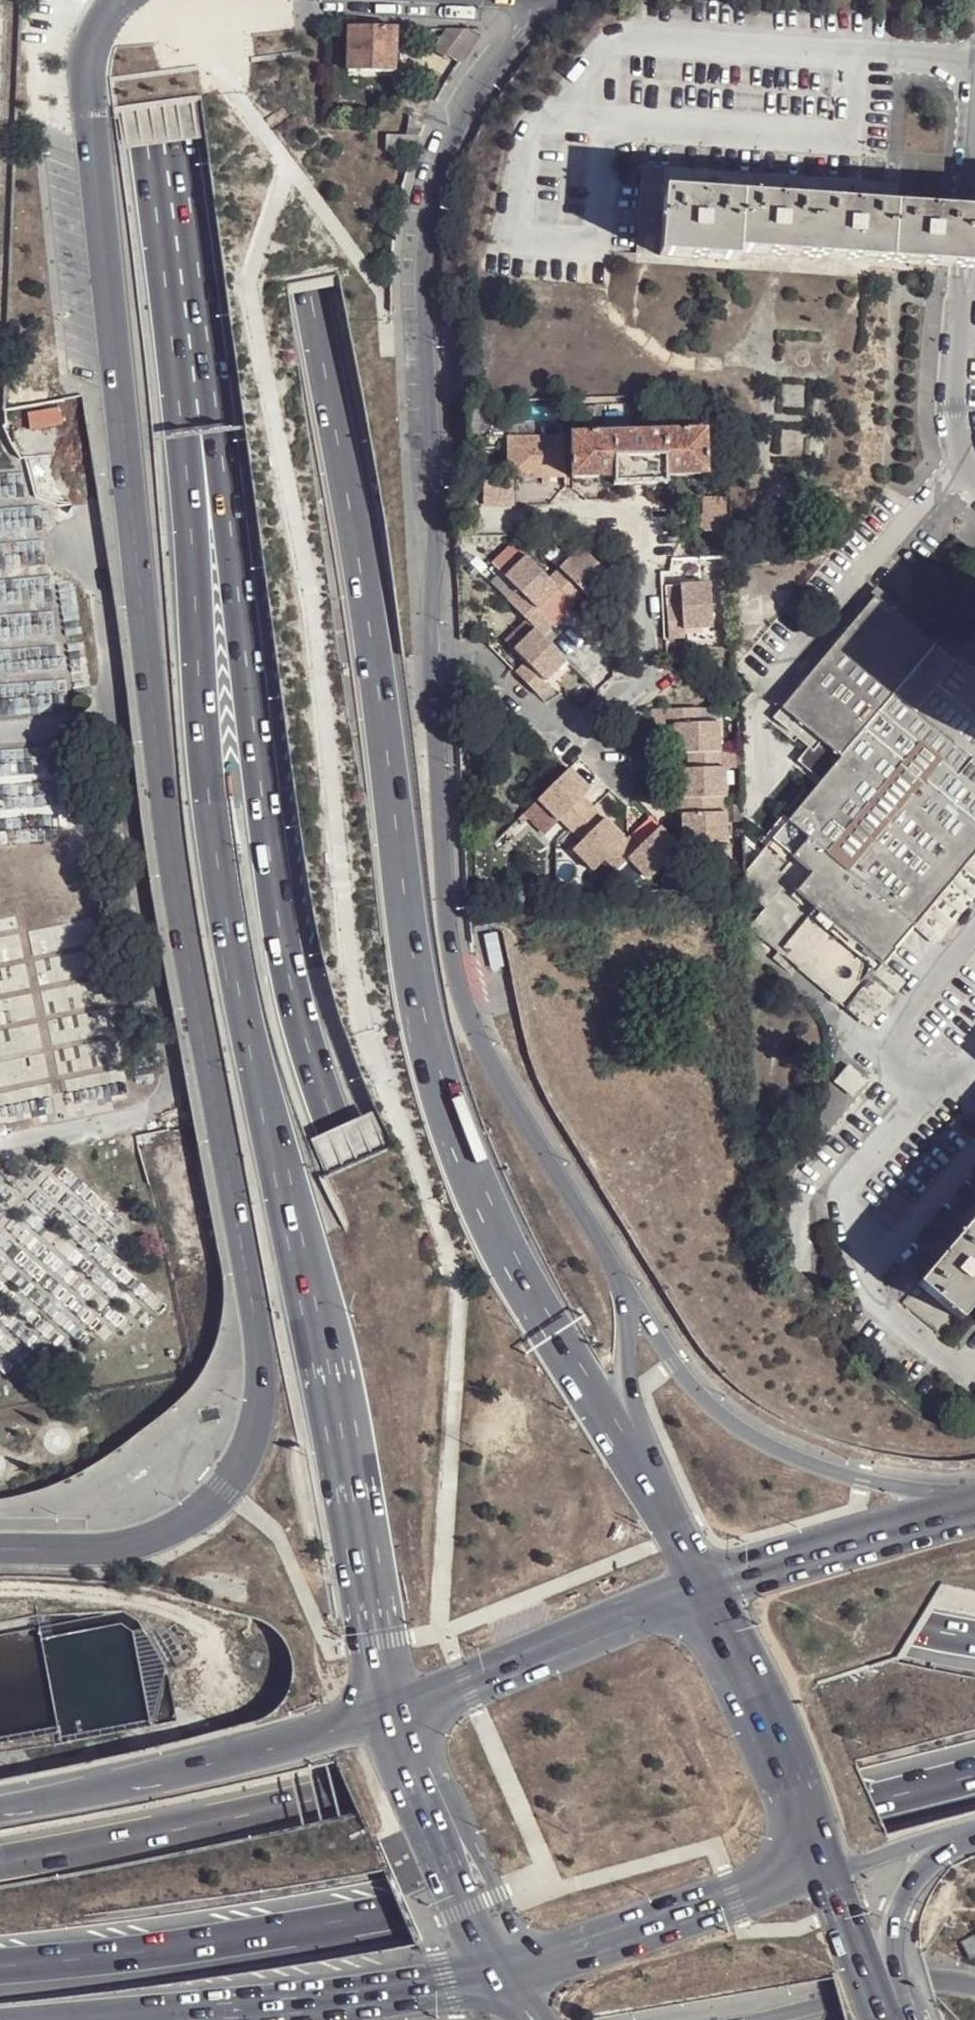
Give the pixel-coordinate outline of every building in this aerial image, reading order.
[(394,71),(394,27),(349,27),(348,70),(394,71)] [(464,59),(486,29),(447,28),(434,46),(446,54),(449,50),(463,61),(464,59)] [(407,135),(423,135),(434,110),(413,108),(407,135)] [(387,151),(415,151),(423,135),(407,135),(388,135),(387,151)] [(638,255),(661,256),(665,191),(896,207),(898,184),(885,183),(645,167),(638,255)] [(661,256),(739,262),(740,252),(895,263),(896,207),(665,191),(661,256)] [(912,265),(913,208),(896,207),(895,263),(912,265)] [(913,208),(912,265),(939,266),(940,210),(913,208)] [(939,266),(972,269),(974,269),(974,213),(940,210),(939,266)] [(635,432),(570,434),(572,479),(613,479),(613,486),(667,485),(667,477),(707,476),(708,484),(701,484),(702,534),(731,533),(725,417),(718,413),(710,411),(704,411),(657,412),(657,419),(634,420),(635,432)] [(563,435),(505,437),(506,481),(514,481),(564,480),(563,435)] [(514,507),(514,481),(506,481),(482,482),(483,508),(514,507)] [(607,572),(581,546),(549,579),(552,582),(558,588),(573,603),(583,592),(592,600),(607,585),(600,578),(607,572)] [(517,590),(506,600),(525,619),(534,628),(542,637),(554,625),(537,609),(551,595),(545,589),(552,582),(549,579),(525,556),(504,577),(517,590)] [(600,578),(607,585),(615,578),(607,572),(600,578)] [(545,589),(551,595),(558,588),(552,582),(545,589)] [(665,607),(666,640),(684,639),(684,632),(703,630),(703,622),(713,621),(711,584),(680,585),(681,607),(665,607)] [(882,966),(915,927),(974,854),(974,682),(972,679),(873,597),(781,709),(817,739),(798,763),(820,782),(770,841),(811,875),(796,894),(882,966)] [(525,619),(504,641),(513,650),(534,628),(525,619)] [(703,630),(713,630),(713,621),(703,622),(703,630)] [(525,664),(515,674),(538,697),(550,685),(546,681),(560,668),(555,662),(561,655),(542,637),(534,628),(513,650),(525,664)] [(555,662),(560,668),(567,661),(561,655),(555,662)] [(699,709),(666,710),(667,726),(674,726),(674,746),(683,746),(683,755),(687,754),(720,753),(721,753),(720,723),(700,723),(699,709)] [(674,746),(674,755),(683,755),(683,746),(674,746)] [(720,753),(687,754),(687,770),(679,770),(680,791),(688,791),(688,800),(726,799),(725,768),(721,768),(721,753),(720,753)] [(570,782),(576,776),(569,769),(563,775),(570,782)] [(563,775),(536,801),(557,823),(559,822),(570,833),(593,810),(582,799),(590,791),(576,776),(570,782),(563,775)] [(680,791),(680,800),(688,800),(687,791),(680,791)] [(680,800),(675,800),(676,818),(680,817),(681,837),(689,837),(690,847),(728,845),(727,823),(726,805),(726,799),(688,800),(680,800)] [(741,804),(726,805),(727,823),(741,822),(741,804)] [(572,852),(593,874),(605,861),(625,841),(610,826),(604,832),(597,826),(603,820),(593,810),(570,833),(580,843),(572,852)] [(524,813),(517,820),(522,825),(528,818),(524,813)] [(604,832),(610,826),(603,820),(597,826),(604,832)] [(660,829),(639,849),(628,838),(625,841),(605,861),(616,873),(628,862),(645,880),(651,880),(681,850),(660,829)] [(689,837),(681,837),(681,847),(690,847),(689,837)] [(811,875),(770,841),(759,856),(753,864),(743,875),(744,888),(744,892),(764,909),(749,929),(778,953),(785,958),(797,969),(831,998),(838,1003),(846,1010),(882,966),(796,894),(811,875)] [(936,945),(974,898),(974,854),(915,927),(936,945)] [(846,1010),(866,1027),(902,984),(882,966),(846,1010)] [(836,1082),(853,1097),(865,1081),(848,1067),(836,1082)] [(961,1321),(974,1304),(974,1231),(968,1225),(918,1285),(961,1321)]
